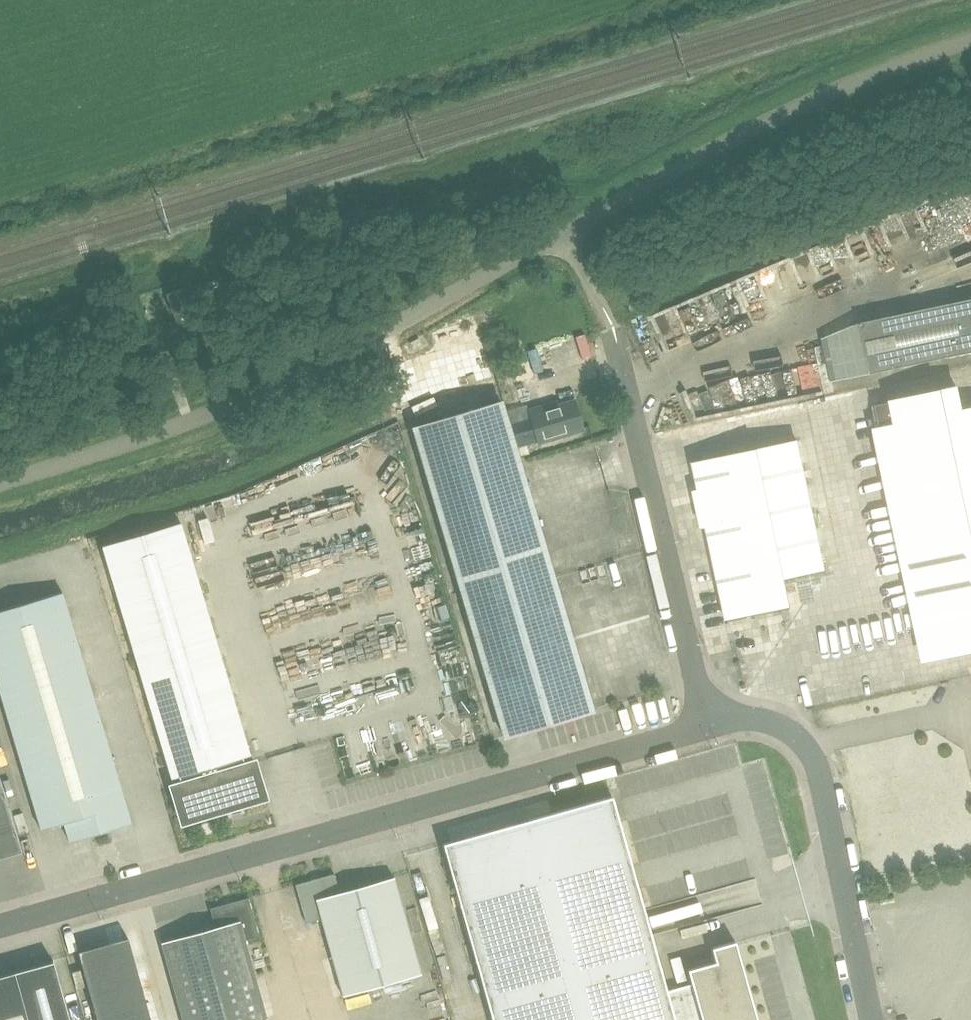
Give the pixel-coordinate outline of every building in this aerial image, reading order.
[(202,283),(166,294),(178,333),(193,328),(187,308),(208,302),(202,283)] [(861,324),(871,375),(903,368),(970,354),(970,301),(969,301),(968,298),(957,304),(893,317),(861,324)] [(877,428),(920,631),(922,631),(928,659),(970,650),(970,408),(962,410),(957,387),(877,404),(882,427),(877,428)] [(512,423),(519,447),(538,441),(539,444),(584,430),(575,400),(546,409),(545,406),(530,410),(532,417),(512,423)] [(505,737),(593,711),(501,401),(413,427),(505,737)] [(725,590),(730,617),(784,606),(779,578),(825,568),(797,440),(696,462),(702,489),(696,490),(703,526),(709,525),(723,590),(725,590)] [(882,453),(862,457),(864,472),(884,468),(882,453)] [(184,819),(263,796),(181,522),(102,546),(184,819)] [(0,611),(0,691),(41,829),(64,823),(70,842),(132,823),(63,592),(0,611)] [(22,852),(0,776),(0,859),(22,852)] [(443,844),(493,1019),(758,1019),(735,941),(712,948),(715,961),(688,969),(692,983),(667,990),(612,796),(443,844)] [(422,975),(394,876),(339,892),(334,874),(296,884),(306,923),(321,919),(343,997),(422,975)] [(215,927),(161,942),(183,1019),(261,1019),(267,1018),(245,940),(259,936),(249,897),(210,908),(215,927)] [(704,899),(650,908),(653,926),(707,917),(704,899)] [(97,1019),(151,1019),(128,936),(78,950),(97,1019)] [(53,961),(0,976),(0,1019),(70,1019),(53,961)]
